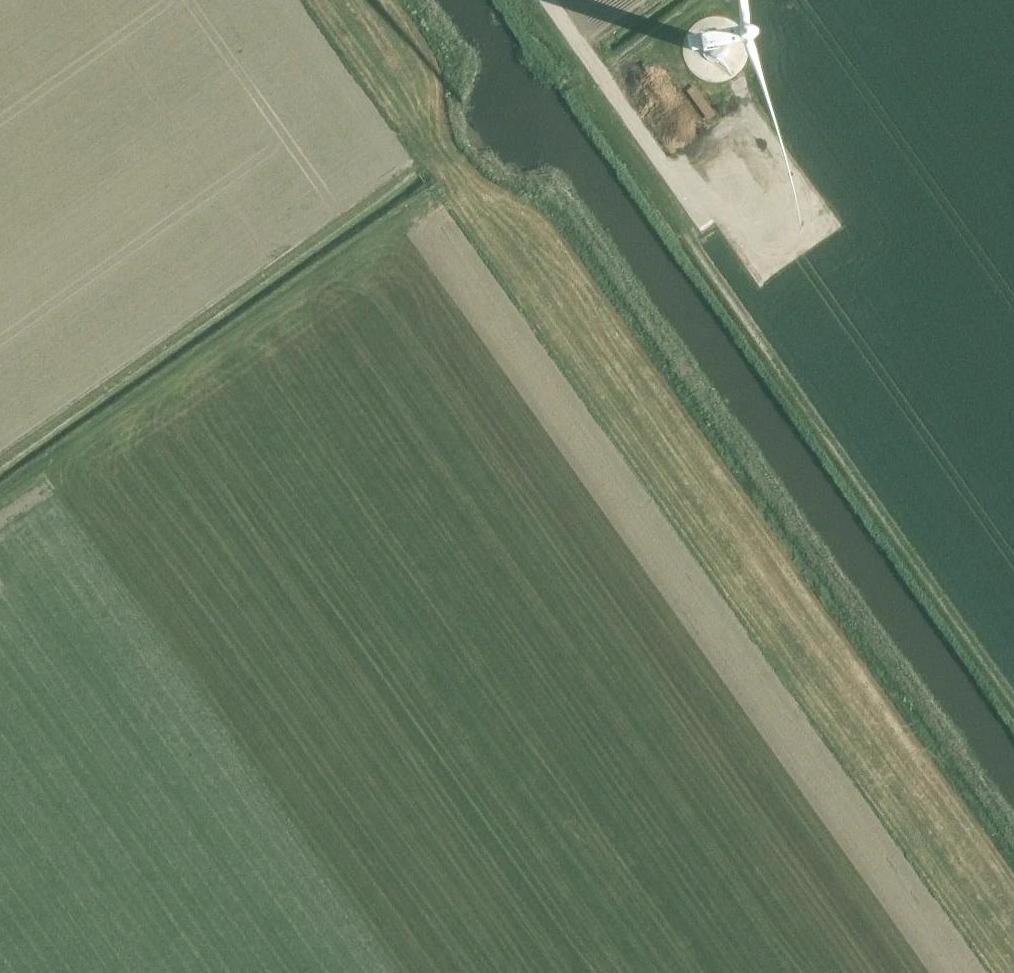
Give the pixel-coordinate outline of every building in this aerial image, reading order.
[(707,48),(707,49),(707,51),(708,52),(709,54),(710,55),(711,56),(712,57),(714,58),(716,58),(717,58),(719,58),(720,57),(722,56),(723,55),(724,54),(725,52),(725,51),(725,49),(725,47),(725,46),(724,44),(723,43),(722,42),(720,41),(719,40),(717,40),(715,40),(714,40),(712,41),(711,42),(710,43),(709,44),(708,46),(707,48)]
